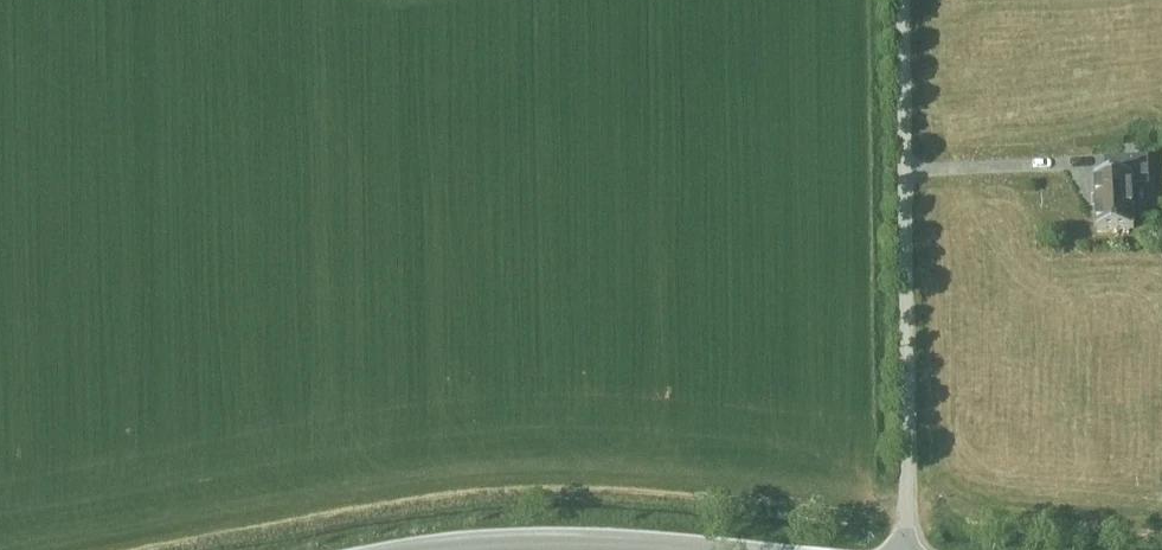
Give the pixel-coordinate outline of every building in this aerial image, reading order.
[(1106,175),(1094,175),(1096,229),(1134,229),(1132,186),(1147,185),(1146,158),(1105,159),(1106,175)]
